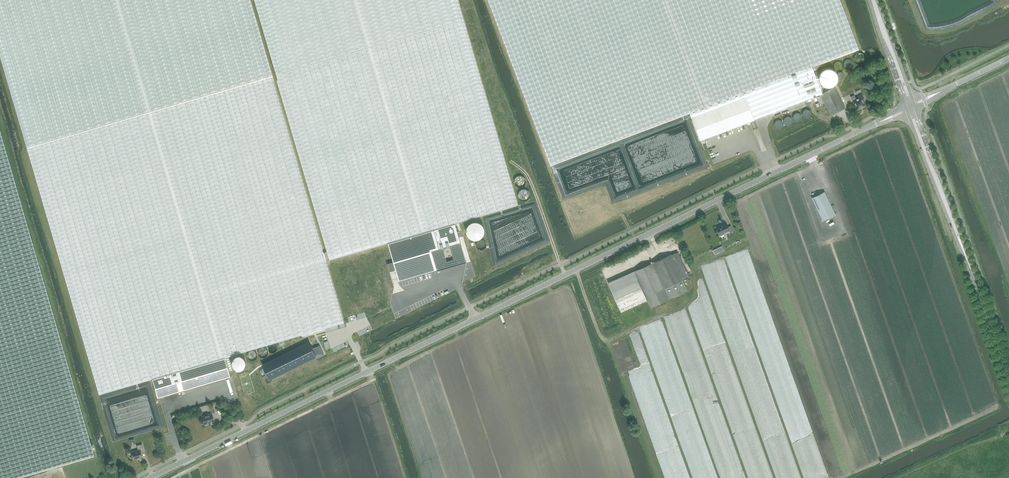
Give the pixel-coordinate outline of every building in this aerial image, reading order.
[(27,147),(272,76),(250,0),(0,0),(0,57),(27,147)] [(327,251),(323,252),(326,260),(388,242),(393,261),(387,263),(389,271),(396,269),(399,281),(466,261),(455,223),(518,204),(458,0),(254,0),(327,251)] [(550,165),(689,113),(691,117),(746,96),(754,119),(760,116),(761,116),(822,93),(812,66),(858,49),(840,0),(488,0),(550,165)] [(272,76),(27,147),(98,393),(153,377),(159,397),(230,376),(224,357),(344,321),(326,260),(323,252),(272,76)] [(845,108),(835,87),(822,93),(820,94),(830,115),(845,108)] [(862,106),(865,104),(863,98),(864,98),(862,94),(858,96),(858,97),(852,100),(856,108),(859,107),(859,106),(862,105),(862,106)] [(746,96),(691,117),(700,140),(755,120),(754,119),(746,96)] [(94,455),(35,253),(0,132),(0,477),(14,477),(94,455)] [(823,220),(835,214),(824,192),(812,198),(823,220)] [(730,233),(734,232),(731,225),(728,227),(726,223),(716,228),(719,235),(729,230),(730,233)] [(675,253),(671,255),(671,254),(634,271),(651,307),(687,290),(683,280),(682,279),(689,276),(678,253),(678,252),(675,253)] [(283,355),(263,365),(269,379),(290,369),(289,368),(315,355),(312,349),(309,342),(283,355)] [(317,358),(324,355),(323,353),(319,345),(313,349),(312,349),(315,355),(316,356),(317,358)] [(204,424),(209,423),(214,421),(211,413),(201,416),(204,424)] [(133,459),(142,457),(141,451),(144,450),(142,444),(136,445),(138,450),(131,452),(133,459)]
